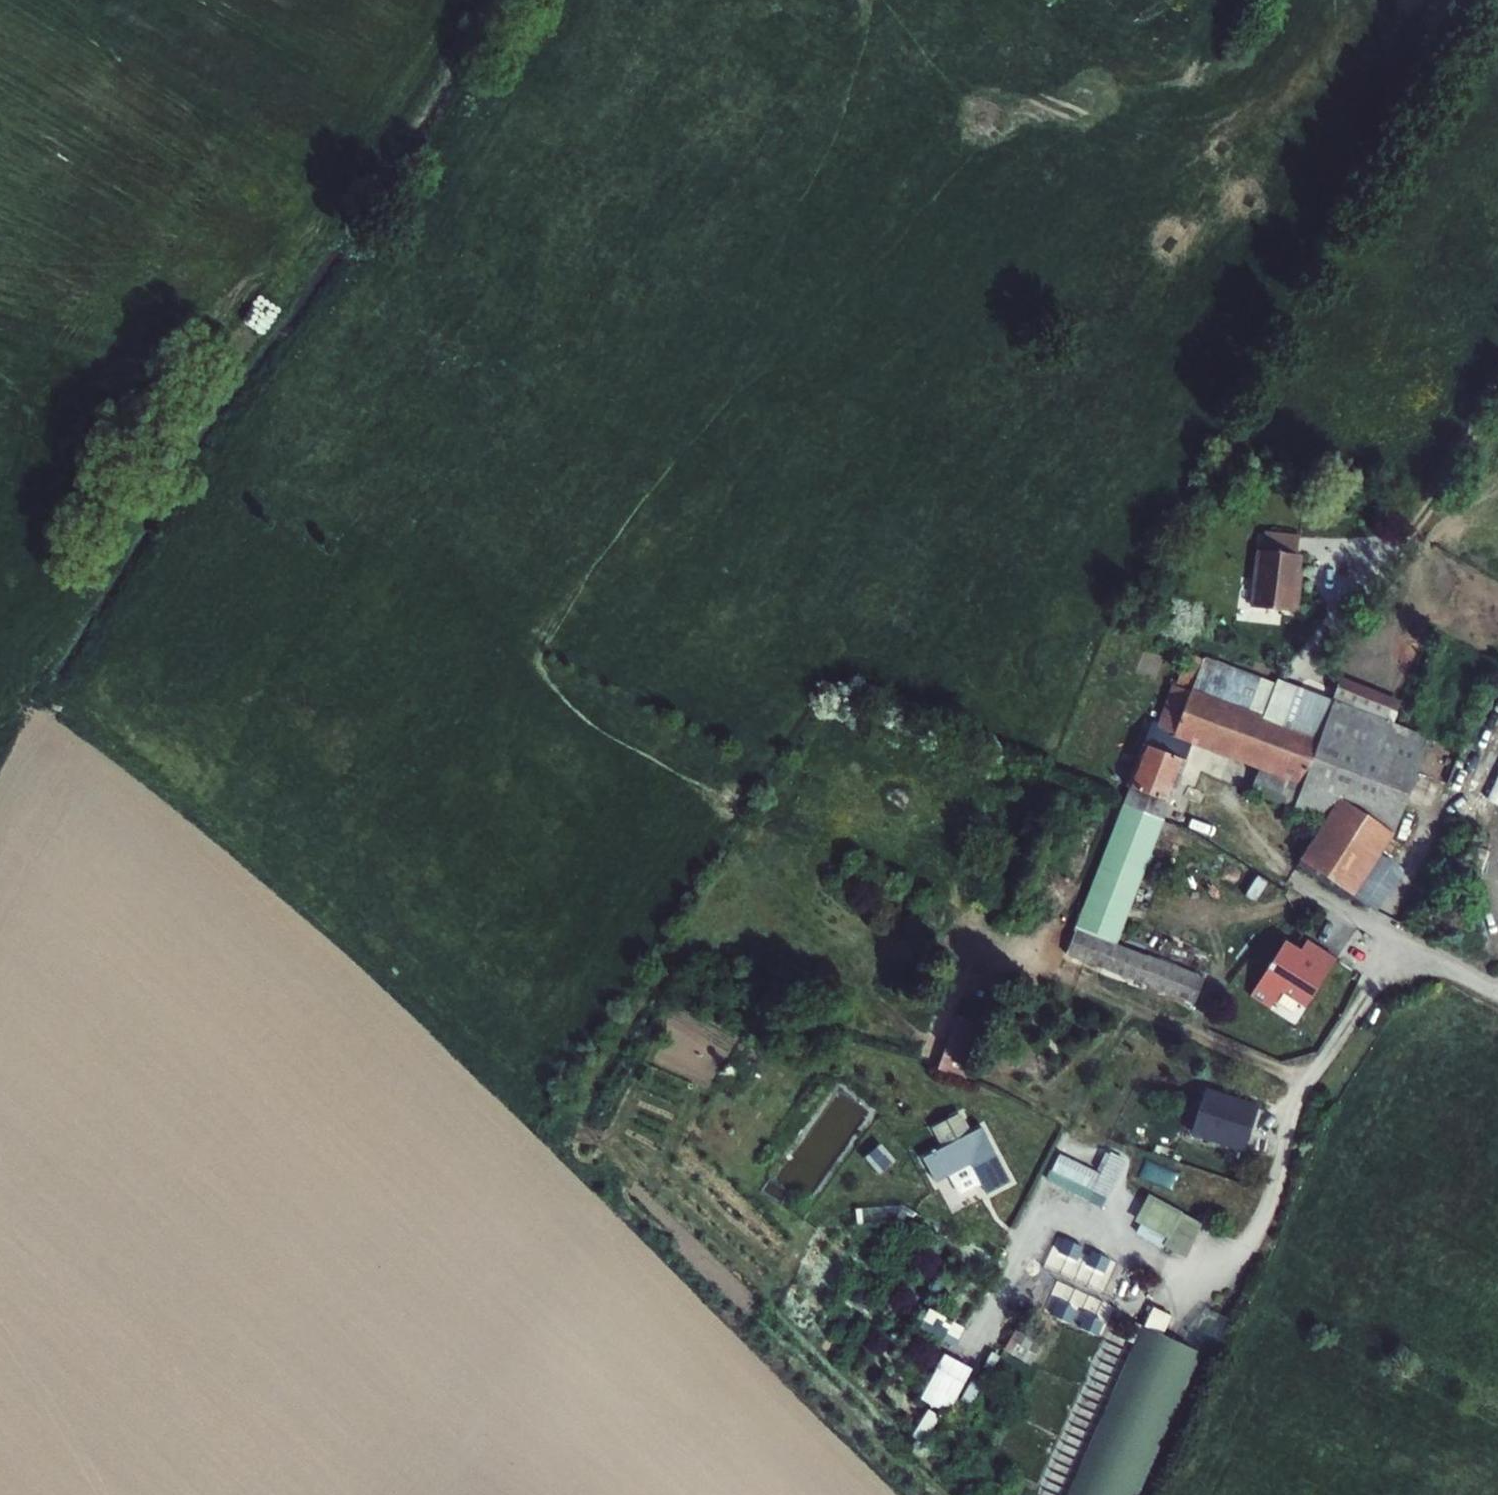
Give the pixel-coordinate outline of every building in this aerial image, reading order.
[(1293,526),(1257,520),(1255,536),(1253,539),(1246,596),(1289,602),(1292,579),(1289,578),(1294,544),(1291,543),(1293,526)] [(1328,735),(1342,698),(1273,671),(1271,677),(1205,652),(1193,685),(1328,735)] [(1259,759),(1394,810),(1426,731),(1342,698),(1328,735),(1193,685),(1185,682),(1173,678),(1157,720),(1147,715),(1122,780),(1130,783),(1127,791),(1137,795),(1173,811),(1201,739),(1259,759)] [(1489,770),(1497,776),(1497,756),(1489,770)] [(1394,810),(1259,759),(1249,786),(1319,813),(1295,849),(1350,885),(1382,896),(1402,845),(1383,837),(1394,810)] [(1128,929),(1173,811),(1137,795),(1127,791),(1065,949),(1203,1002),(1213,976),(1138,948),(1142,935),(1128,929)] [(1307,947),(1291,937),(1256,991),(1275,1004),(1287,987),(1312,1003),(1339,963),(1322,951),(1319,955),(1307,947)] [(1314,937),(1307,947),(1319,955),(1322,951),(1339,963),(1343,956),(1314,937)] [(1196,1088),(1186,1137),(1255,1150),(1264,1101),(1196,1088)] [(922,1154),(934,1178),(970,1160),(985,1192),(1008,1181),(982,1126),(922,1154)] [(1099,1176),(1059,1155),(1045,1180),(1085,1201),(1090,1191),(1105,1199),(1124,1164),(1109,1156),(1099,1176)] [(1150,1204),(1134,1234),(1161,1249),(1161,1248),(1183,1260),(1199,1228),(1178,1217),(1177,1218),(1150,1204)] [(865,1209),(866,1221),(894,1218),(893,1206),(865,1209)] [(1068,1494),(1134,1494),(1194,1351),(1156,1335),(1164,1316),(1145,1309),(1138,1327),(1068,1494)] [(949,1414),(973,1369),(942,1353),(918,1398),(949,1414)]
